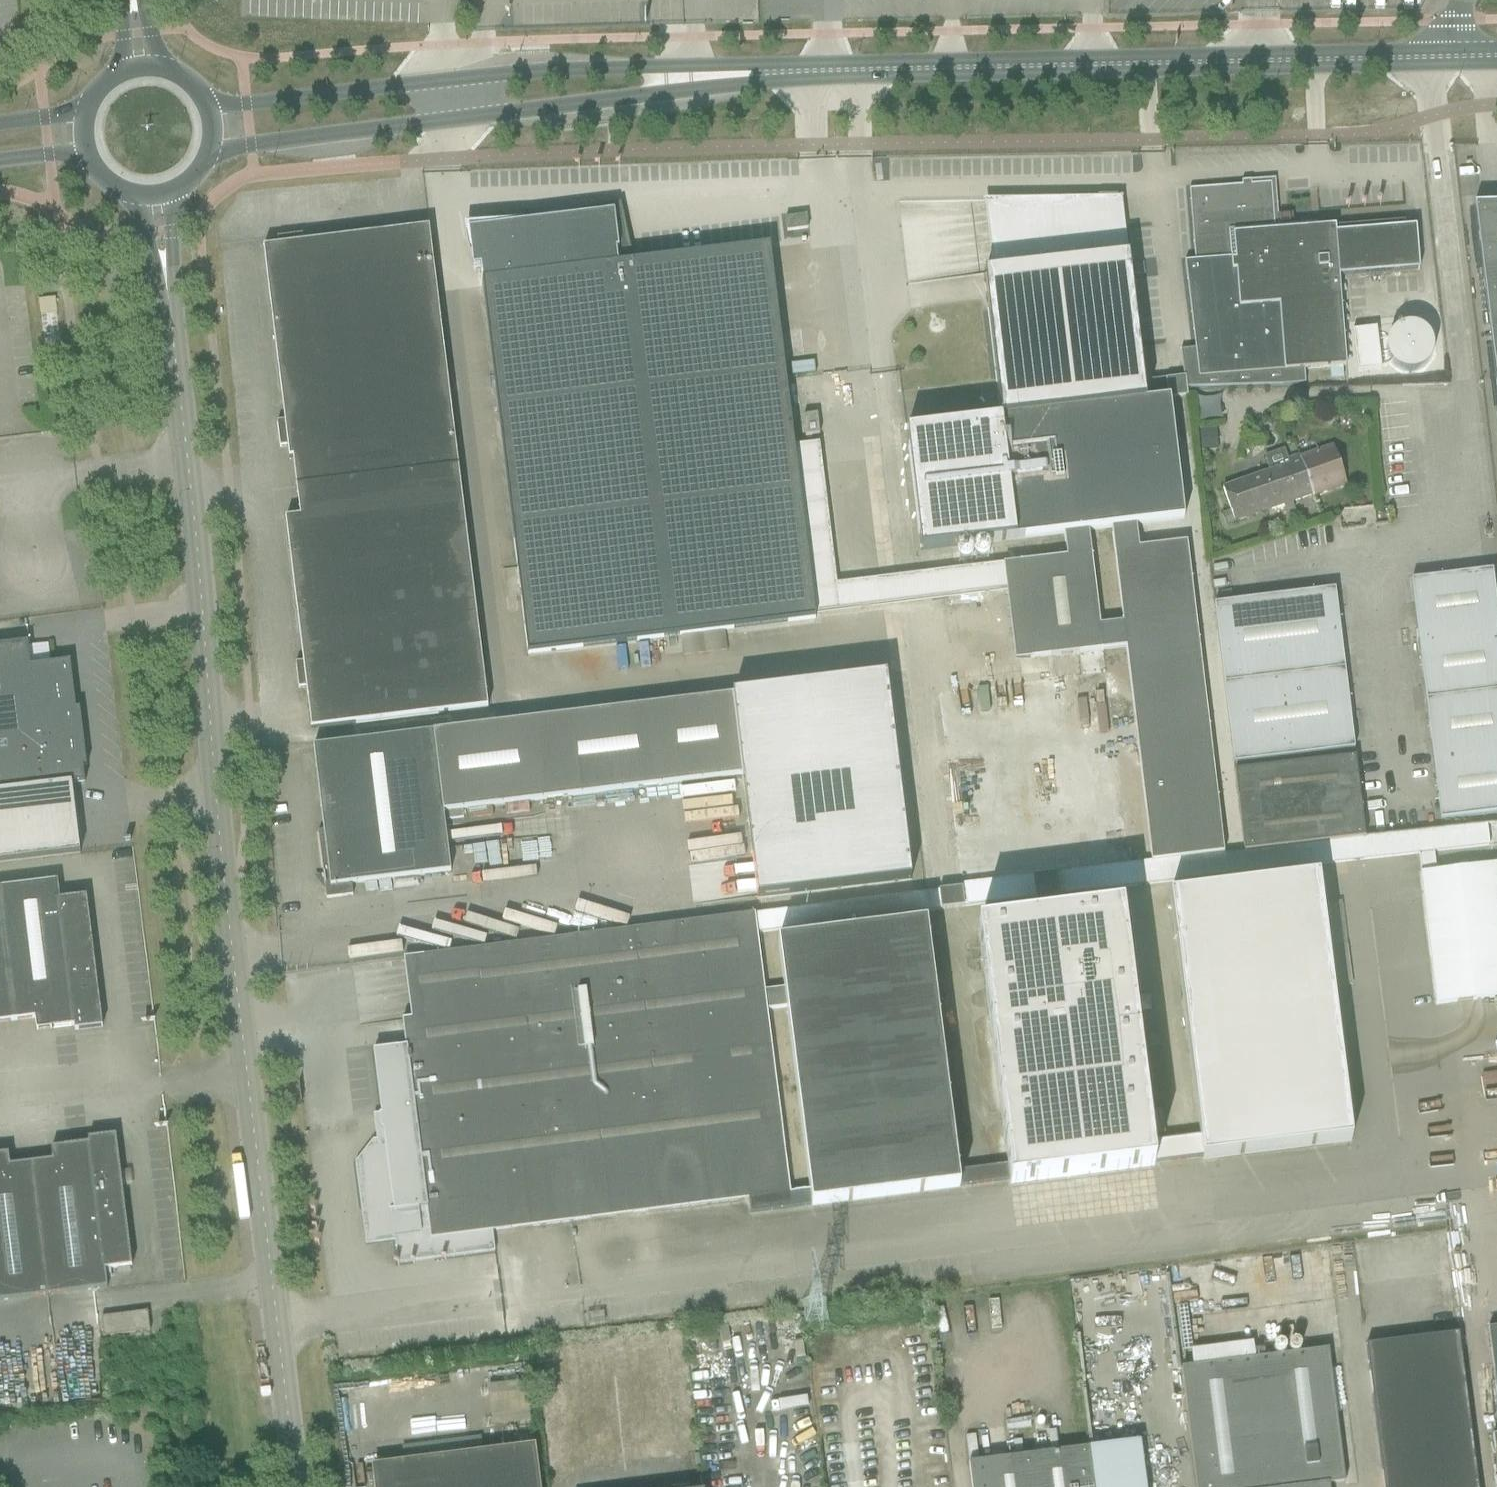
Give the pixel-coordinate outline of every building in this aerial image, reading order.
[(1419,271),(1416,228),(1405,229),(1405,222),(1274,232),(1274,224),(1277,224),(1277,216),(1273,216),(1271,188),(1251,190),(1250,182),(1242,182),(1242,186),(1189,191),(1195,264),(1186,265),(1193,352),(1182,353),(1185,379),(1186,389),(1305,385),(1304,371),(1345,367),(1338,278),(1419,271)] [(998,200),(1007,273),(982,276),(1000,420),(905,431),(919,552),(1063,534),(1066,557),(1018,563),(1021,587),(1030,659),(1126,647),(1151,862),(1151,863),(1224,854),(1186,543),(1138,548),(1136,526),(1183,520),(1172,419),(1169,400),(1187,397),(1186,389),(1185,379),(1143,384),(1141,367),(1122,208),(1121,199),(998,200)] [(538,223),(465,226),(470,252),(471,252),(473,269),(480,268),(527,655),(815,620),(814,612),(1021,587),(1018,563),(837,585),(819,444),(794,447),(770,247),(770,246),(632,263),(620,205),(538,223)] [(1473,206),(1496,400),(1496,206),(1473,206)] [(808,229),(806,216),(785,219),(787,232),(808,229)] [(487,708),(431,248),(429,228),(303,244),(302,236),(277,239),(278,247),(263,248),(284,422),(277,423),(280,448),(287,447),(289,459),(293,458),(300,517),(285,519),(303,663),(295,664),(298,689),(306,688),(311,730),(487,708)] [(44,347),(61,345),(54,293),(38,294),(44,347)] [(1376,329),(1352,332),(1357,374),(1381,371),(1376,329)] [(817,415),(803,417),(805,437),(819,435),(817,415)] [(1215,430),(1199,431),(1201,453),(1217,452),(1215,430)] [(1343,485),(1330,449),(1299,460),(1298,456),(1286,461),(1288,466),(1221,489),(1233,523),(1282,506),(1285,515),(1294,512),(1291,503),(1343,485)] [(1492,568),(1413,578),(1420,637),(1496,628),(1496,606),(1492,568)] [(1224,682),(1343,667),(1333,588),(1214,602),(1224,682)] [(1420,637),(1428,697),(1496,688),(1496,628),(1420,637)] [(80,709),(76,710),(70,662),(30,667),(27,643),(0,646),(0,863),(80,854),(79,849),(77,850),(71,789),(73,789),(72,785),(84,783),(82,767),(87,767),(80,709)] [(1343,667),(1224,682),(1233,761),(1353,747),(1343,667)] [(732,695),(313,747),(324,831),(318,832),(326,899),(346,897),(353,896),(351,884),(451,872),(443,813),(742,776),(752,859),(788,855),(792,893),(757,897),(757,900),(911,881),(886,677),(732,694),(732,695)] [(1496,749),(1496,688),(1428,697),(1435,757),(1496,749)] [(1435,757),(1442,816),(1496,809),(1496,749),(1435,757)] [(1363,834),(1354,754),(1234,769),(1244,849),(1363,834)] [(755,932),(1034,898),(1037,922),(1062,919),(1059,895),(1189,879),(1355,860),(1364,859),(1496,844),(1496,823),(1488,824),(1224,854),(1151,863),(1128,865),(960,885),(961,888),(753,915),(755,932)] [(1496,996),(1496,886),(1494,864),(1418,874),(1435,1004),(1496,996)] [(1150,1142),(1153,1163),(1202,1157),(1202,1159),(1351,1140),(1317,877),(1169,896),(1199,1136),(1150,1142)] [(7,1023),(34,1020),(36,1032),(55,1029),(73,1027),(74,1031),(102,1027),(86,897),(59,900),(57,881),(38,884),(0,889),(0,1024),(7,1023)] [(957,1172),(959,1187),(1009,1181),(1009,1186),(1153,1168),(1153,1163),(1150,1142),(1121,912),(1062,919),(1037,922),(977,930),(1007,1166),(957,1172)] [(492,1232),(747,1199),(788,1194),(765,1011),(762,990),(755,932),(753,915),(414,957),(422,1018),(402,1020),(405,1047),(373,1051),(381,1115),(379,1116),(381,1129),(384,1132),(388,1132),(388,1139),(373,1141),(355,1163),(361,1208),(366,1207),(370,1240),(394,1237),(397,1264),(494,1252),(492,1232)] [(762,990),(765,1011),(786,1009),(809,1191),(788,1194),(747,1199),(749,1214),(959,1187),(957,1172),(926,925),(778,944),(783,988),(762,990)] [(41,1297),(88,1291),(107,1288),(105,1270),(132,1267),(116,1136),(87,1139),(88,1145),(70,1147),(50,1150),(52,1162),(25,1165),(10,1167),(8,1155),(0,1156),(0,1302),(41,1297)] [(150,1331),(147,1312),(101,1318),(104,1337),(150,1331)] [(1487,1328),(1496,1405),(1496,1327),(1487,1328)] [(1458,1334),(1364,1346),(1382,1486),(1478,1486),(1458,1334)] [(1329,1484),(1345,1482),(1328,1350),(1179,1369),(1195,1486),(1329,1486),(1329,1484)] [(533,1448),(374,1468),(377,1486),(538,1486),(533,1448)] [(969,1464),(972,1486),(1093,1486),(1089,1450),(969,1464)]
